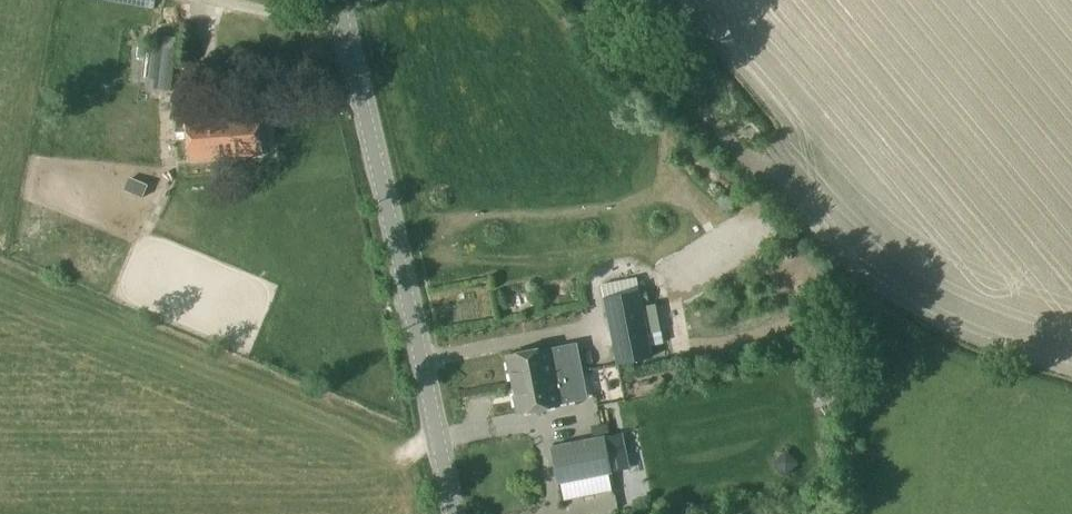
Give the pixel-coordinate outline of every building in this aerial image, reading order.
[(164,36),(162,47),(151,45),(146,87),(171,90),(177,49),(178,49),(179,37),(164,36)] [(191,159),(263,152),(259,113),(188,119),(191,159)] [(654,303),(643,306),(640,290),(604,297),(617,364),(653,357),(651,346),(663,343),(654,303)] [(507,356),(513,384),(574,372),(569,345),(548,349),(548,348),(507,356)] [(513,384),(519,413),(559,404),(559,403),(580,399),(574,372),(513,384)] [(626,431),(620,399),(607,402),(614,434),(626,431)] [(557,483),(612,473),(605,435),(604,435),(602,425),(592,426),(594,437),(550,446),(557,483)] [(768,462),(775,475),(790,466),(783,454),(768,462)] [(679,505),(665,507),(666,513),(680,513),(679,505)]
